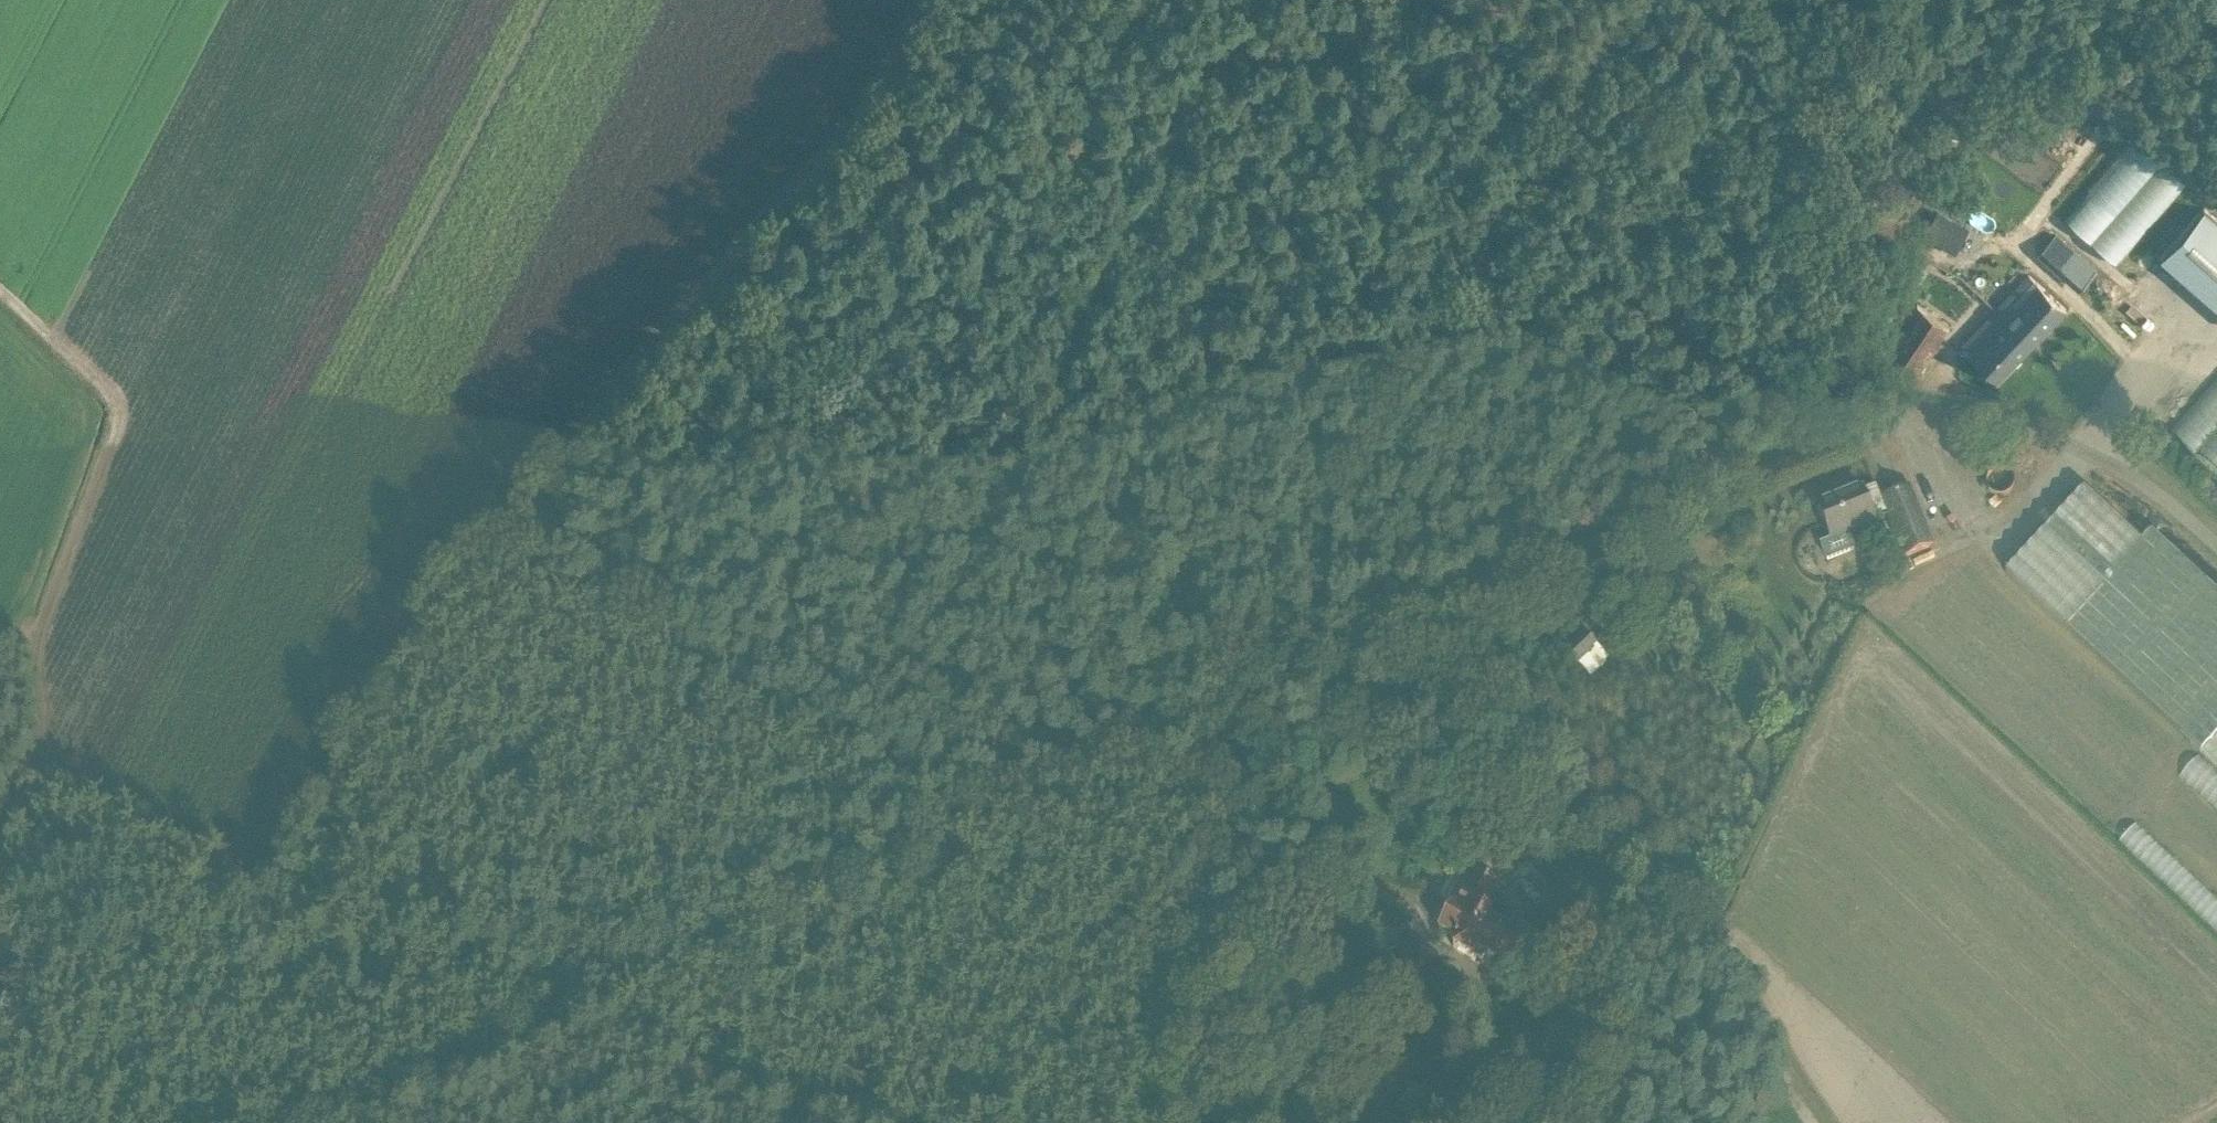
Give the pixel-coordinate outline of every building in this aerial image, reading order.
[(2162,226),(2196,184),(2143,142),(2074,227),(2128,271),(2163,228),(2162,226)] [(2160,256),(2216,306),(2216,218),(2204,207),(2183,230),(2160,256)] [(1937,209),(1923,235),(1947,249),(1962,223),(1937,209)] [(2057,231),(2038,252),(2062,272),(2079,252),(2057,231)] [(2005,317),(1971,353),(1998,379),(2013,363),(2064,310),(2036,284),(2016,306),(2007,298),(1997,308),(2005,317)] [(1892,311),(1869,347),(1883,357),(1875,368),(1893,381),(1902,369),(1914,377),(1948,325),(1902,294),(1892,311)] [(2178,436),(2216,469),(2216,391),(2178,436)] [(1910,487),(1881,499),(1905,556),(1933,545),(1910,487)] [(2151,533),(2141,543),(2083,490),(2005,574),(2216,769),(2216,594),(2151,533)] [(1819,509),(1827,529),(1831,540),(1818,545),(1825,562),(1854,551),(1847,533),(1863,527),(1863,525),(1874,521),(1861,491),(1819,509)] [(1566,652),(1578,665),(1597,646),(1585,634),(1566,652)] [(1450,910),(1444,907),(1441,906),(1438,907),(1435,909),(1434,910),(1434,911),(1433,912),(1433,913),(1432,914),(1432,917),(1433,918),(1433,919),(1434,920),(1434,921),(1434,922),(1435,922),(1442,926),(1439,930),(1457,941),(1453,949),(1472,959),(1476,952),(1512,971),(1532,936),(1512,925),(1510,930),(1489,918),(1491,914),(1482,908),(1495,883),(1476,873),(1457,907),(1453,905),(1450,910)]
